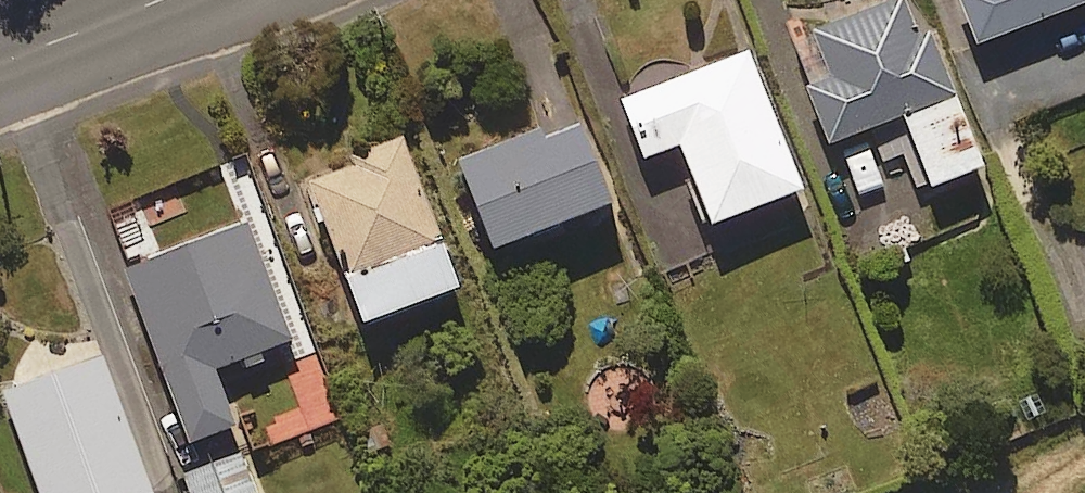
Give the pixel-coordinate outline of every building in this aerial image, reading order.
[(901,0),(886,0),(803,29),(821,82),(802,89),(822,146),(897,120),(920,186),(974,167),(928,33),(914,38),(901,0)] [(972,49),(1084,5),(1084,0),(953,0),(972,49)] [(795,194),(746,60),(616,107),(636,163),(674,149),(703,228),(795,194)] [(538,137),(535,127),(448,161),(482,251),(602,205),(571,124),(538,137)] [(451,287),(400,151),(303,187),(354,323),(389,310),(451,287)] [(287,334),(246,218),(122,262),(183,434),(228,418),(208,362),(287,334)] [(98,349),(0,383),(0,390),(36,492),(120,492),(145,484),(98,349)] [(237,448),(178,470),(187,492),(255,492),(237,448)]
